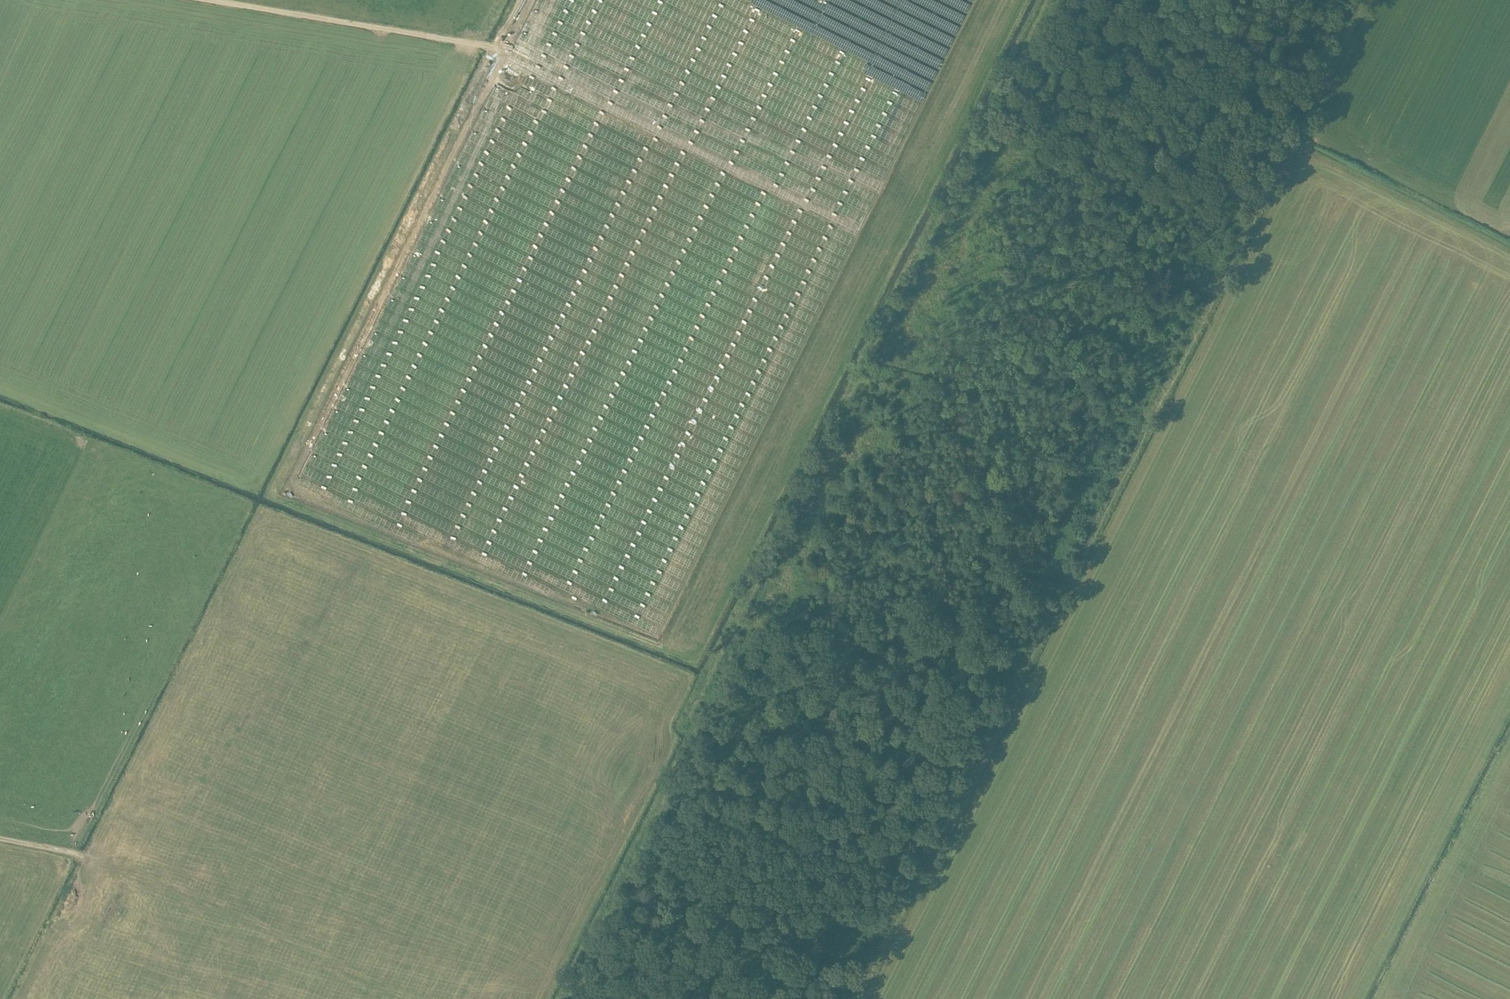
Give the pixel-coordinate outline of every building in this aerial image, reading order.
[(507,72),(496,68),(494,73),(506,77),(507,72)]
